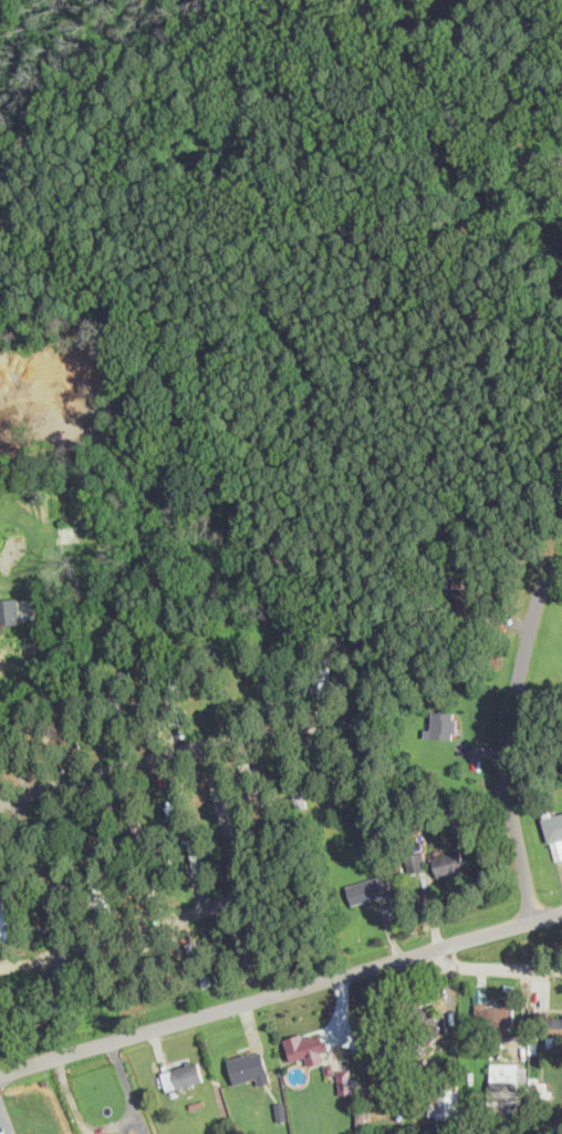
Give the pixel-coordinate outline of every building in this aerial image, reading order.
[(464,581),(454,584),(460,602),(469,599),(464,581)] [(21,622),(18,597),(0,599),(0,624),(21,622)] [(424,738),(457,738),(457,710),(434,710),(434,722),(424,722),(424,738)] [(548,841),(561,837),(561,811),(542,816),(548,841)] [(438,879),(471,870),(466,848),(433,856),(438,879)] [(408,873),(427,869),(424,854),(406,857),(408,873)] [(393,890),(386,872),(346,885),(353,904),(393,890)] [(15,925),(9,926),(8,910),(0,911),(0,940),(17,938),(15,925)] [(235,929),(236,948),(246,947),(245,928),(235,929)] [(513,1002),(476,1002),(476,1025),(513,1025),(513,1002)] [(548,1014),(548,1037),(561,1037),(561,1014),(548,1014)] [(292,1060),(329,1049),(322,1029),(285,1040),(292,1060)] [(236,1084),(256,1078),(258,1084),(271,1080),(261,1049),(228,1059),(236,1084)] [(204,1079),(197,1059),(162,1070),(168,1091),(204,1079)] [(491,1062),(490,1079),(528,1080),(528,1063),(491,1062)] [(340,1093),(353,1092),(350,1068),(337,1069),(340,1093)] [(459,1122),(459,1071),(431,1071),(431,1122),(459,1122)] [(518,1113),(519,1081),(490,1080),(489,1112),(518,1113)]
